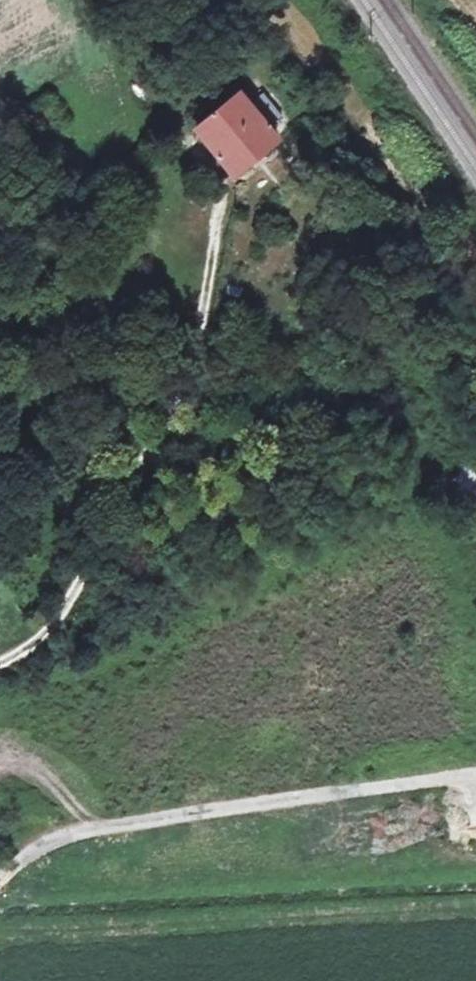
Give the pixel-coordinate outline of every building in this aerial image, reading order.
[(304,115),(267,69),(198,126),(236,172),(304,115)]
